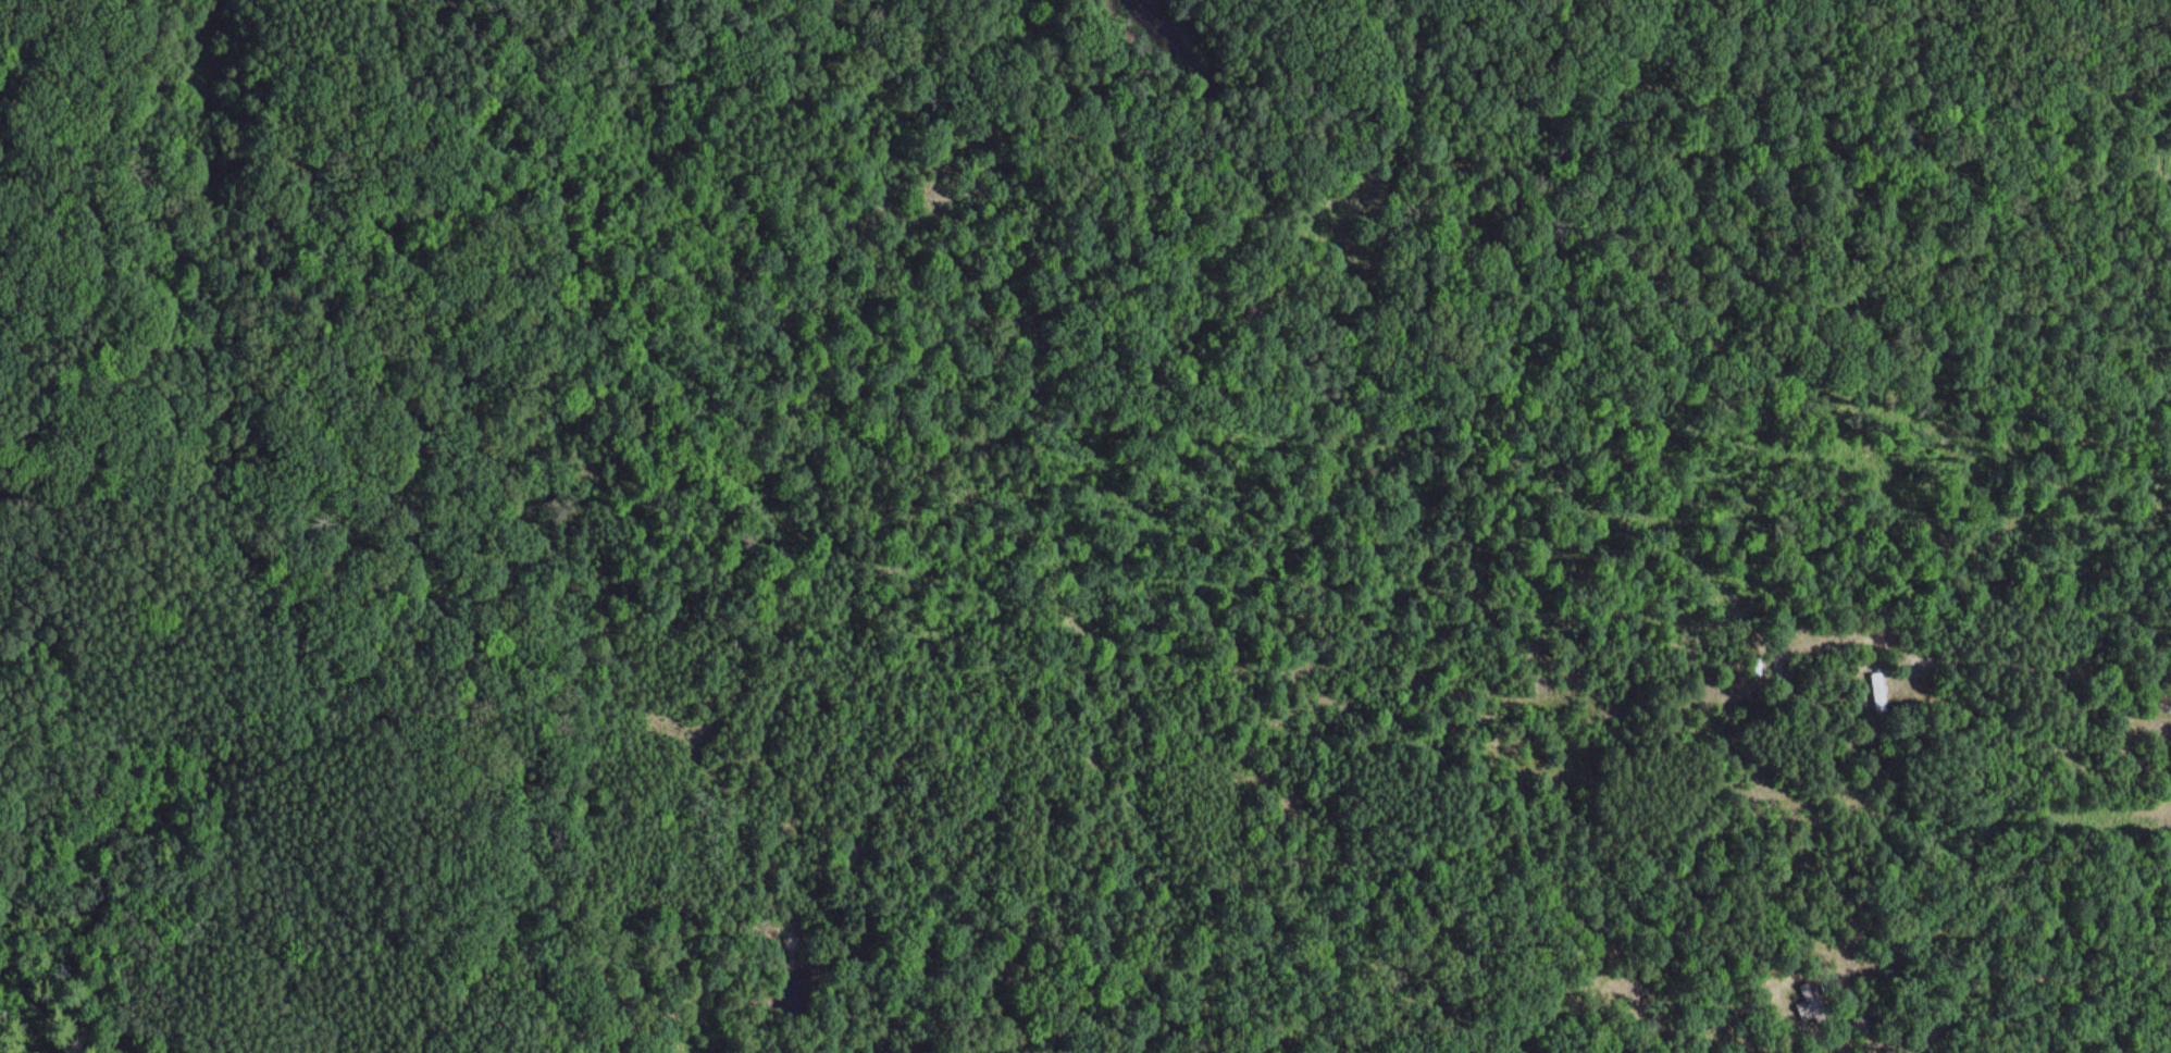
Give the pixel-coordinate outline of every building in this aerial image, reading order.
[(1885,715),(1883,672),(1870,672),(1872,715),(1885,715)] [(1803,999),(1793,1004),(1801,1021),(1822,1012),(1808,981),(1797,986),(1803,999)]
